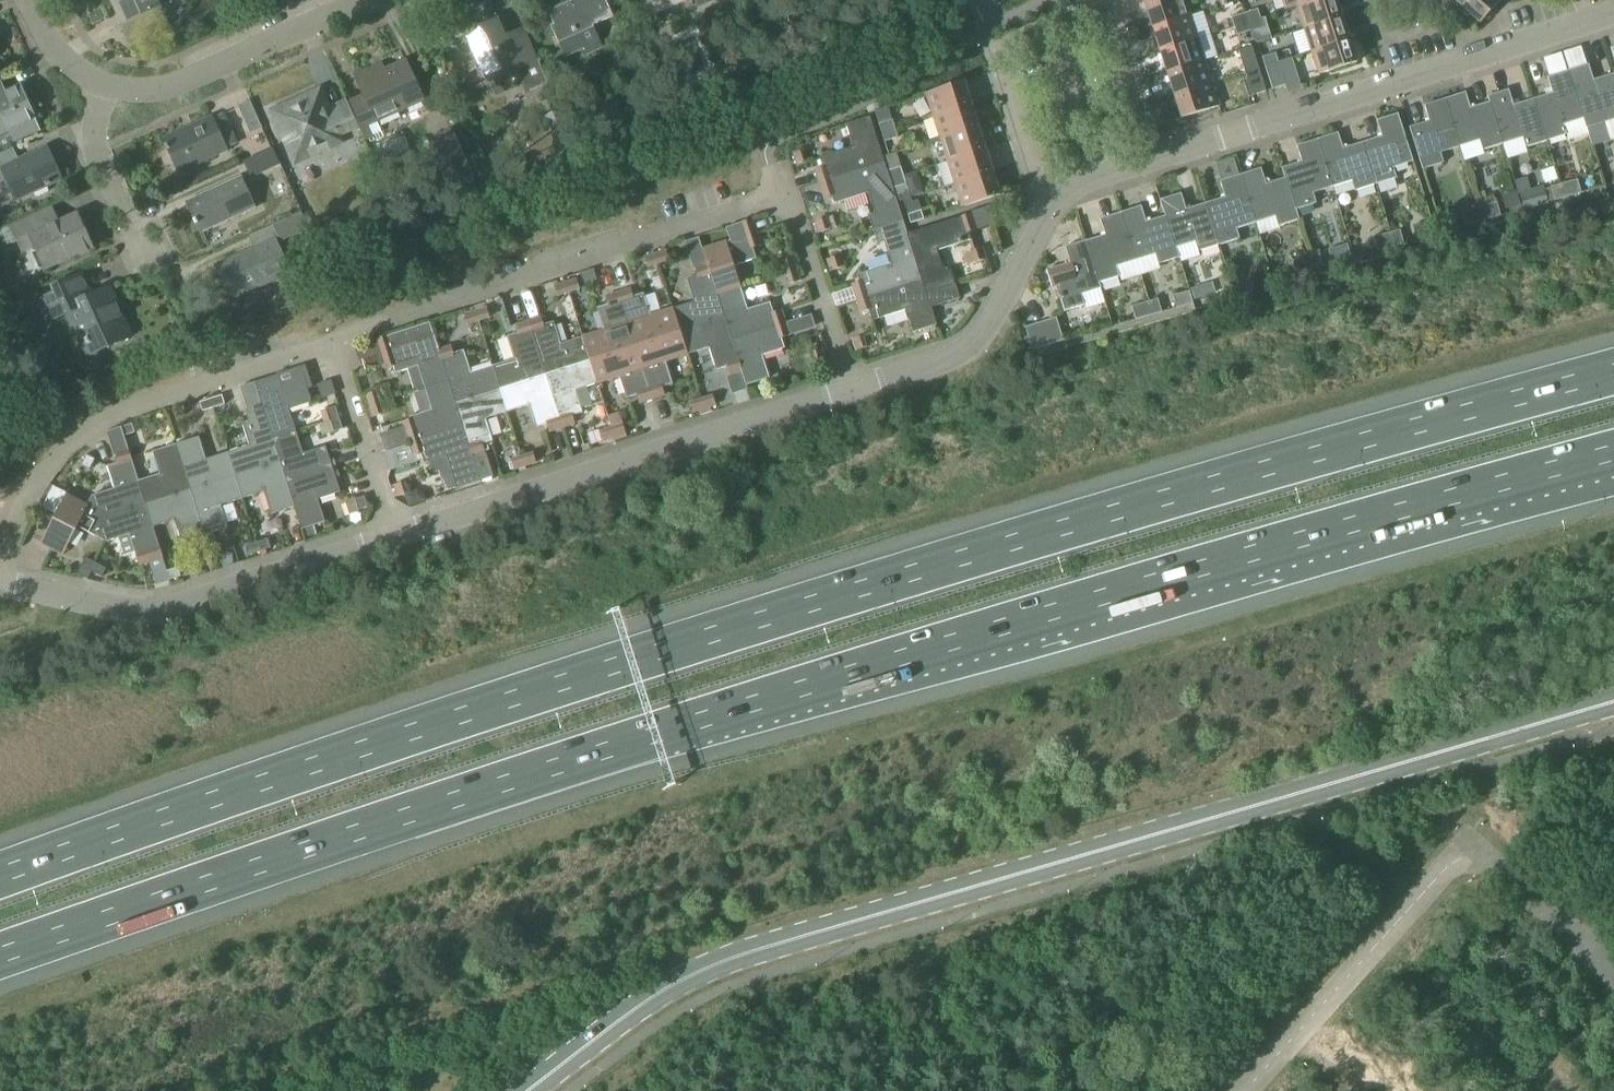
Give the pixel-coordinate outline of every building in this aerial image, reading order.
[(112,4),(130,44),(169,25),(158,0),(121,0),(112,4)] [(613,18),(605,0),(547,0),(543,2),(554,26),(550,28),(564,58),(584,49),(587,56),(603,48),(593,27),(613,18)] [(656,15),(688,0),(650,0),(656,15)] [(1145,6),(1152,28),(1190,16),(1185,0),(1164,0),(1145,6)] [(1285,11),(1297,7),(1319,0),(1281,0),(1285,11)] [(1297,7),(1304,30),(1342,18),(1336,0),(1319,0),(1297,7)] [(1461,7),(1479,24),(1501,0),(1468,0),(1461,7)] [(1247,23),(1261,19),(1258,10),(1244,14),(1247,23)] [(101,11),(88,17),(93,27),(106,21),(101,11)] [(1247,23),(1244,14),(1231,18),(1234,27),(1247,23)] [(1197,39),(1190,16),(1152,28),(1159,51),(1197,39)] [(1342,18),(1304,30),(1311,52),(1349,40),(1342,18)] [(538,108),(557,99),(527,33),(509,41),(499,19),(467,33),(490,84),(521,69),(538,108)] [(1261,19),(1247,23),(1249,31),(1263,27),(1261,19)] [(1249,31),(1247,23),(1234,27),(1237,35),(1249,31)] [(1197,39),(1159,51),(1166,73),(1204,61),(1197,39)] [(1356,63),(1349,40),(1311,52),(1318,75),(1356,63)] [(1258,69),(1255,60),(1251,47),(1237,51),(1244,73),(1258,69)] [(1264,67),(1277,63),(1275,54),(1261,58),(1264,67)] [(425,102),(406,61),(385,71),(383,66),(355,78),(363,96),(349,102),(367,140),(373,138),(368,128),(425,102)] [(1204,61),(1166,73),(1173,96),(1211,84),(1204,61)] [(1280,71),(1277,63),(1264,67),(1267,76),(1271,90),(1289,85),(1284,70),(1280,71)] [(1612,74),(1593,81),(1588,65),(1567,71),(1582,119),(1591,147),(1613,139),(1613,81),(1612,74)] [(1258,69),(1244,73),(1247,82),(1243,83),(1247,98),(1265,92),(1258,69)] [(1582,119),(1567,71),(1546,78),(1551,94),(1532,100),(1545,142),(1566,135),(1563,126),(1582,119)] [(933,118),(970,105),(963,82),(925,94),(933,118)] [(1211,84),(1173,96),(1181,119),(1219,107),(1211,84)] [(21,90),(0,99),(0,137),(11,132),(16,142),(39,132),(35,122),(21,90)] [(1545,142),(1532,100),(1513,106),(1508,90),(1487,97),(1502,145),(1522,139),(1525,149),(1545,142)] [(1502,145),(1487,97),(1486,97),(1488,103),(1470,109),(1465,93),(1444,99),(1459,147),(1478,141),(1482,151),(1502,145)] [(297,158),(340,139),(340,137),(358,129),(349,106),(330,115),(321,95),(277,115),(297,158)] [(1459,147),(1444,99),(1423,106),(1428,122),(1408,128),(1422,170),(1443,164),(1440,154),(1459,147)] [(238,107),(250,135),(263,129),(251,101),(238,107)] [(977,128),(970,105),(933,118),(940,140),(977,128)] [(894,130),(892,121),(887,106),(873,110),(878,125),(881,134),(894,130)] [(1381,137),(1362,143),(1375,185),(1395,179),(1392,169),(1412,162),(1397,114),(1376,121),(1381,137)] [(214,121),(213,119),(162,142),(178,175),(228,152),(227,150),(239,145),(225,116),(214,121)] [(819,184),(883,163),(882,158),(869,118),(845,125),(852,148),(819,159),(822,169),(814,171),(819,184)] [(985,151),(977,128),(940,140),(947,163),(985,151)] [(897,139),(894,130),(881,134),(884,143),(897,139)] [(1337,133),(1317,140),(1332,188),(1351,182),(1354,192),(1375,185),(1362,143),(1342,149),(1337,133)] [(1301,162),(1281,168),(1298,221),(1298,220),(1295,211),(1315,204),(1312,194),(1332,188),(1317,140),(1296,146),(1301,162)] [(62,182),(47,149),(1,169),(16,202),(62,182)] [(244,163),(250,175),(278,162),(273,150),(244,163)] [(796,166),(805,163),(802,151),(793,154),(796,166)] [(985,151),(947,163),(954,185),(992,173),(985,151)] [(448,179),(461,184),(468,168),(454,163),(448,179)] [(833,205),(844,201),(847,212),(869,205),(865,194),(867,194),(874,215),(867,217),(872,231),(902,222),(896,203),(892,190),(889,181),(886,172),(883,163),(819,184),(823,197),(830,194),(833,205)] [(889,181),(902,177),(900,168),(886,172),(889,181)] [(1298,221),(1281,168),(1281,169),(1284,179),(1265,185),(1260,169),(1240,175),(1254,223),(1274,217),(1277,227),(1298,221)] [(992,173),(954,185),(961,208),(999,196),(992,173)] [(1224,198),(1204,204),(1218,246),(1238,240),(1235,230),(1254,223),(1240,175),(1219,182),(1224,198)] [(905,186),(902,177),(889,181),(892,190),(905,186)] [(242,178),(188,203),(202,234),(256,210),(242,178)] [(1559,185),(1563,198),(1581,193),(1577,180),(1559,185)] [(1563,198),(1559,185),(1551,187),(1554,200),(1563,198)] [(1530,190),(1519,193),(1524,209),(1546,203),(1541,187),(1530,190)] [(1505,211),(1520,206),(1516,191),(1501,196),(1505,211)] [(1195,242),(1199,252),(1218,246),(1204,204),(1185,210),(1180,194),(1160,201),(1174,249),(1195,242)] [(1120,213),(1134,262),(1156,255),(1159,265),(1178,259),(1174,249),(1160,201),(1159,201),(1164,217),(1145,223),(1140,207),(1120,213)] [(1496,203),(1481,207),(1478,208),(1482,221),(1500,216),(1496,203)] [(1482,221),(1478,208),(1461,213),(1465,226),(1482,221)] [(920,212),(906,216),(909,225),(923,221),(920,212)] [(301,213),(273,226),(280,243),(308,230),(301,213)] [(1120,277),(1117,267),(1134,262),(1120,213),(1099,220),(1104,236),(1086,242),(1085,241),(1084,242),(1099,290),(1100,289),(1098,284),(1120,277)] [(22,253),(34,248),(45,271),(93,250),(77,215),(46,230),(40,215),(11,228),(17,242),(22,253)] [(970,215),(906,235),(920,281),(925,294),(954,285),(949,270),(943,272),(936,252),(970,241),(967,230),(974,228),(970,215)] [(815,222),(818,234),(830,230),(826,219),(815,222)] [(717,296),(740,289),(733,267),(755,260),(752,249),(759,247),(751,221),(725,229),(729,242),(702,251),(706,266),(707,266),(717,296)] [(902,222),(872,231),(877,246),(883,244),(890,265),(856,276),(859,286),(852,289),(856,301),(920,281),(906,235),(902,222)] [(1432,222),(1415,227),(1418,239),(1436,234),(1432,222)] [(1389,233),(1393,246),(1407,242),(1403,229),(1389,233)] [(1393,246),(1389,233),(1376,237),(1380,250),(1393,246)] [(693,303),(671,310),(679,333),(724,319),(717,296),(707,266),(706,266),(702,251),(698,239),(684,243),(692,271),(694,270),(697,277),(686,280),(693,303)] [(232,301),(290,275),(275,241),(217,267),(232,301)] [(1099,290),(1084,242),(1064,248),(1069,264),(1046,271),(1051,288),(1055,288),(1062,312),(1083,305),(1080,295),(1099,290)] [(1337,261),(1333,248),(1328,250),(1331,262),(1337,261)] [(981,249),(972,252),(975,263),(985,260),(981,249)] [(654,256),(657,265),(668,261),(666,252),(654,256)] [(1308,256),(1313,269),(1326,265),(1322,252),(1308,256)] [(657,265),(654,256),(643,259),(646,268),(657,265)] [(1313,269),(1308,256),(1296,259),(1299,273),(1313,269)] [(826,261),(830,272),(839,269),(835,258),(826,261)] [(786,274),(795,271),(791,260),(782,263),(786,274)] [(350,280),(346,271),(339,275),(342,283),(350,280)] [(795,271),(786,274),(789,285),(799,282),(795,271)] [(1245,271),(1229,276),(1232,284),(1247,280),(1248,280),(1245,271)] [(55,296),(39,303),(47,321),(64,314),(74,338),(78,337),(88,358),(132,338),(110,290),(88,300),(79,279),(52,290),(55,296)] [(1248,280),(1247,280),(1232,284),(1230,285),(1234,299),(1252,293),(1249,280),(1248,280)] [(576,281),(564,284),(567,294),(578,290),(576,281)] [(925,294),(920,281),(856,301),(860,314),(867,312),(871,322),(904,311),(912,334),(935,326),(930,309),(958,299),(954,285),(925,294)] [(567,294),(564,284),(553,288),(556,297),(567,294)] [(1230,285),(1222,287),(1226,301),(1234,299),(1230,285)] [(740,289),(717,296),(724,319),(731,341),(784,324),(780,312),(772,314),(769,303),(747,311),(740,289)] [(1192,291),(1195,300),(1201,298),(1198,289),(1192,291)] [(679,333),(671,310),(650,317),(642,295),(632,298),(630,290),(617,294),(634,347),(679,333)] [(1176,309),(1193,304),(1189,291),(1173,296),(1176,309)] [(634,347),(617,294),(604,298),(607,306),(596,309),(603,331),(581,338),(589,362),(634,347)] [(1147,302),(1151,316),(1164,312),(1160,298),(1147,302)] [(1151,316),(1147,302),(1134,306),(1138,319),(1151,316)] [(490,318),(489,319),(486,310),(474,313),(477,322),(480,321),(481,326),(492,323),(490,318)] [(477,322),(474,313),(463,317),(466,326),(477,322)] [(589,362),(581,338),(560,345),(553,323),(542,326),(540,319),(527,323),(544,376),(589,362)] [(731,341),(724,319),(679,333),(686,356),(708,349),(715,372),(725,368),(728,376),(740,372),(731,341)] [(1063,342),(1055,319),(1024,329),(1031,352),(1063,342)] [(544,376),(527,323),(514,327),(517,334),(506,338),(513,360),(491,367),(499,391),(544,376)] [(784,324),(731,341),(740,372),(741,372),(746,387),(768,379),(761,357),(784,350),(780,339),(790,336),(786,323),(784,324)] [(394,375),(418,367),(425,389),(447,382),(437,352),(438,351),(429,324),(375,341),(384,367),(391,365),(394,375)] [(686,356),(679,333),(634,347),(651,400),(663,396),(661,389),(671,386),(664,363),(686,356)] [(855,352),(864,349),(861,338),(852,341),(855,352)] [(651,400),(634,347),(589,362),(596,385),(618,378),(625,400),(635,397),(638,404),(651,400)] [(450,348),(438,351),(437,352),(447,382),(454,405),(499,391),(491,367),(470,374),(463,352),(452,355),(450,348)] [(814,365),(824,362),(820,350),(811,353),(814,365)] [(561,429),(575,425),(572,417),(583,413),(576,391),(596,385),(589,362),(544,376),(556,415),(561,429)] [(544,376),(499,391),(506,414),(529,406),(536,428),(546,425),(549,433),(561,429),(556,415),(544,376)] [(271,440),(295,433),(288,411),(310,404),(303,380),(280,388),(277,377),(254,384),(257,395),(264,418),(264,417),(271,440)] [(407,407),(411,418),(409,418),(413,429),(404,432),(408,444),(461,427),(454,405),(447,382),(425,389),(429,400),(407,407)] [(380,404),(385,402),(381,388),(375,390),(376,392),(365,396),(369,407),(377,404),(380,404)] [(499,391),(454,405),(461,427),(471,458),(473,457),(483,454),(481,446),(491,443),(484,421),(506,414),(499,391)] [(221,397),(210,400),(213,410),(224,406),(221,397)] [(711,398),(700,401),(703,410),(714,407),(711,398)] [(213,410),(210,400),(198,404),(201,413),(213,410)] [(703,410),(700,401),(689,405),(692,414),(703,410)] [(377,404),(369,407),(373,419),(383,415),(380,404),(377,404)] [(329,422),(338,419),(335,408),(325,411),(329,422)] [(248,447),(226,454),(234,477),(279,463),(271,440),(264,417),(264,418),(241,425),(248,447)] [(338,419),(329,422),(333,434),(342,431),(338,419)] [(123,438),(134,435),(131,425),(120,429),(123,438)] [(611,429),(614,439),(615,439),(615,442),(627,438),(623,425),(611,429)] [(447,457),(457,490),(481,482),(473,457),(471,458),(461,427),(408,444),(412,457),(419,454),(423,465),(447,457)] [(91,497),(86,506),(108,518),(144,506),(136,483),(137,482),(123,438),(120,429),(105,434),(113,459),(115,458),(117,464),(106,468),(113,490),(91,497)] [(614,439),(611,429),(600,432),(603,443),(615,439),(614,439)] [(271,440),(279,463),(286,485),(332,471),(324,448),(302,455),(295,433),(271,440)] [(198,439),(174,446),(189,492),(234,477),(226,454),(205,461),(198,439)] [(158,476),(137,482),(136,483),(144,506),(189,492),(174,446),(151,453),(158,476)] [(522,458),(525,467),(525,468),(537,464),(533,454),(522,458)] [(85,457),(80,467),(88,472),(94,461),(85,457)] [(522,458),(510,461),(513,472),(525,468),(525,467),(522,458)] [(279,463),(234,477),(241,501),(263,494),(270,516),(292,509),(293,509),(286,485),(279,463)] [(332,471),(286,485),(293,509),(292,509),(300,531),(323,524),(316,501),(339,494),(332,471)] [(241,501),(234,477),(189,492),(203,537),(226,530),(219,507),(241,501)] [(402,484),(393,487),(397,498),(404,496),(406,495),(405,494),(402,484)] [(404,496),(408,508),(427,502),(425,495),(417,490),(405,494),(406,495),(404,496)] [(189,492),(144,506),(151,529),(152,529),(153,528),(173,522),(180,545),(203,537),(189,492)] [(86,506),(65,495),(39,545),(52,552),(55,545),(65,550),(76,529),(96,539),(108,518),(86,506)] [(364,497),(355,500),(359,512),(368,509),(364,497)] [(160,548),(153,528),(152,529),(151,529),(144,506),(108,518),(96,539),(104,543),(129,536),(136,556),(160,548)] [(305,530),(308,539),(317,536),(314,527),(305,530)] [(255,544),(258,553),(269,550),(266,541),(255,544)] [(258,553),(255,544),(244,548),(246,557),(258,553)] [(84,560),(79,568),(76,575),(86,580),(90,574),(94,565),(84,560)] [(104,571),(94,565),(90,574),(100,579),(104,571)] [(178,568),(167,572),(170,581),(181,578),(178,568)]
